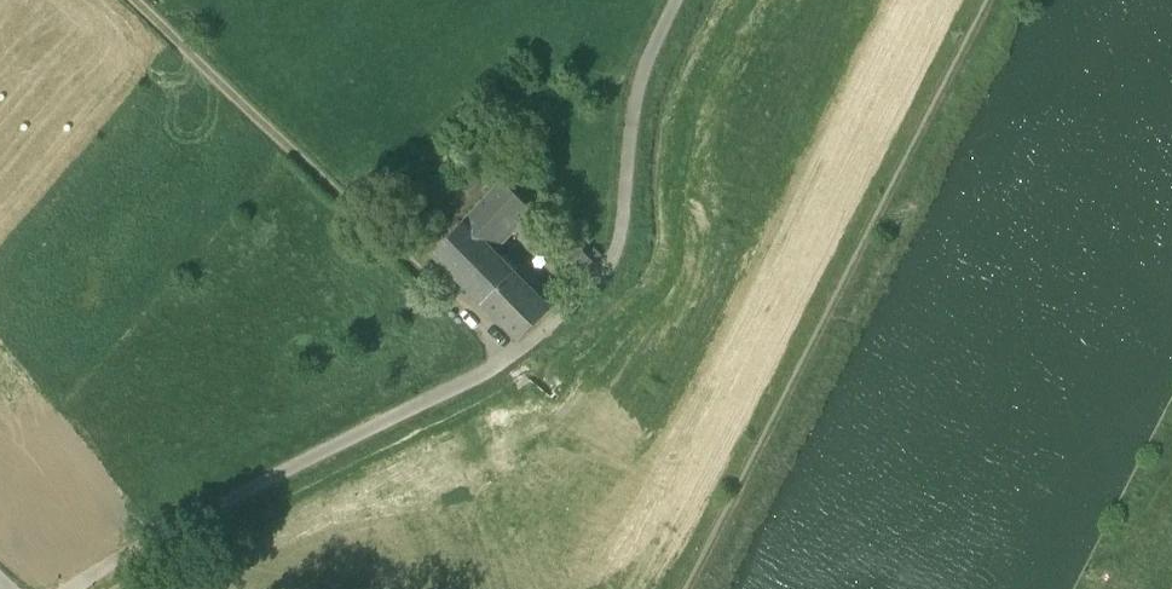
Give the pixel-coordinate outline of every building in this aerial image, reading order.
[(532,209),(503,181),(434,253),(520,340),(596,264),(594,262),(601,255),(595,248),(587,255),(575,244),(565,254),(572,261),(536,297),(491,252),(532,209)]
